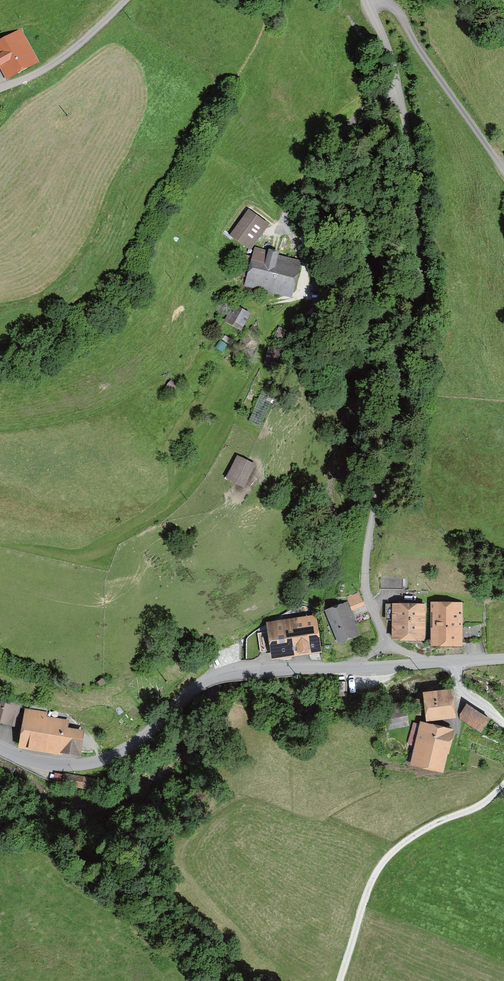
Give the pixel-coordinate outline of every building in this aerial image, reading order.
[(0,46),(0,65),(5,76),(32,63),(19,37),(0,46)] [(247,215),(232,238),(250,249),(264,227),(247,215)] [(288,296),(296,263),(256,253),(248,287),(288,296)] [(234,310),(227,321),(240,329),(247,317),(234,310)] [(251,469),(237,462),(228,478),(242,485),(251,469)] [(402,578),(379,576),(380,591),(402,590),(402,578)] [(357,595),(348,599),(355,617),(364,613),(357,595)] [(433,605),(432,646),(458,646),(459,606),(433,605)] [(423,609),(393,607),(391,641),(421,643),(423,609)] [(346,609),(328,616),(340,642),(357,635),(346,609)] [(308,620),(267,627),(273,659),(314,652),(308,620)] [(482,627),(466,627),(466,641),(482,640),(482,627)] [(450,693),(424,695),(426,723),(453,720),(450,693)] [(0,702),(0,725),(12,729),(19,708),(0,702)] [(402,705),(383,709),(388,731),(407,727),(402,705)] [(489,721),(467,708),(460,719),(482,732),(489,721)] [(70,719),(24,711),(18,746),(78,756),(82,730),(68,728),(70,719)] [(450,733),(420,725),(411,764),(440,771),(450,733)] [(105,781),(65,774),(63,783),(104,790),(105,781)]
